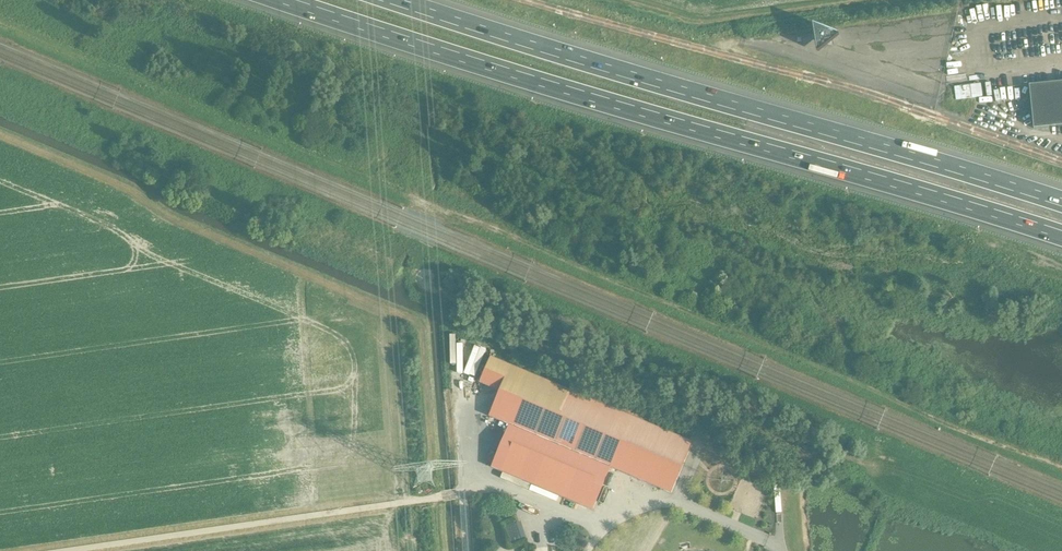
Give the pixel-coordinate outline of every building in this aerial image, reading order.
[(1061,126),(1061,82),(1029,85),(1034,129),(1061,126)] [(144,160),(138,158),(135,163),(142,166),(144,160)] [(693,443),(531,374),(491,357),(480,382),(480,383),(500,391),(489,417),(509,425),(492,466),(594,508),(611,468),(671,493),(693,443)] [(526,539),(520,521),(503,527),(509,544),(526,539)]
